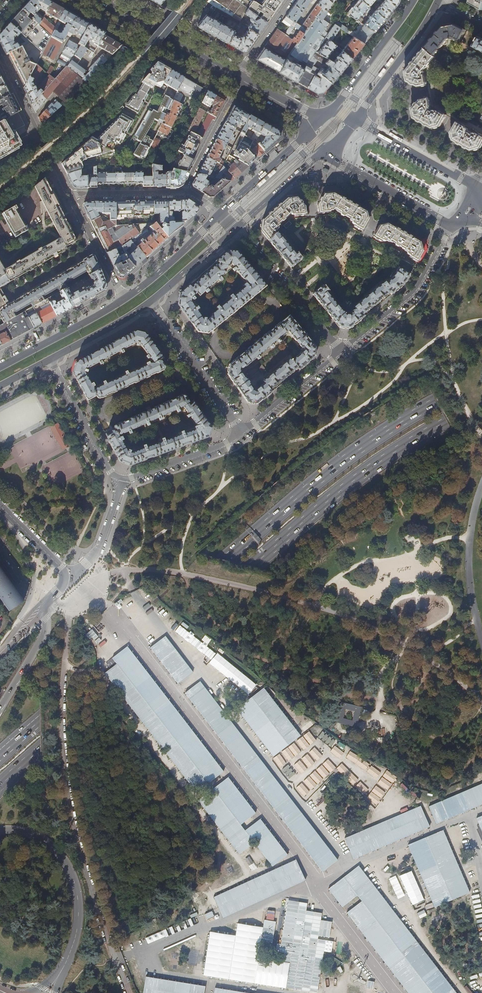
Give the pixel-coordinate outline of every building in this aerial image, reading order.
[(52,3),(46,0),(31,0),(26,6),(22,10),(39,25),(45,16),(43,15),(41,17),(37,13),(40,10),(46,13),(52,3)] [(159,4),(164,7),(165,7),(169,9),(171,8),(172,7),(173,5),(173,3),(173,2),(173,0),(163,0),(159,4)] [(248,8),(237,0),(208,0),(204,6),(206,7),(198,16),(193,23),(195,24),(197,25),(213,6),(240,21),(243,15),(245,13),(248,8)] [(258,3),(259,4),(258,6),(253,2),(252,3),(251,2),(252,1),(250,0),(237,0),(248,8),(257,14),(260,17),(266,21),(273,11),(274,11),(279,4),(282,0),(261,0),(258,3)] [(286,16),(295,22),(311,0),(297,0),(286,16)] [(318,4),(317,4),(301,26),(306,30),(322,8),(326,11),(334,0),(321,0),(318,4)] [(369,6),(362,0),(360,0),(348,14),(358,20),(369,6)] [(399,0),(384,0),(375,10),(385,18),(388,14),(397,4),(399,0)] [(470,3),(481,10),(481,0),(471,0),(470,3)] [(58,7),(52,3),(46,13),(46,14),(52,17),(56,20),(52,18),(51,19),(45,15),(45,16),(39,25),(51,36),(65,11),(58,7)] [(238,24),(240,21),(213,6),(197,25),(211,33),(228,42),(235,30),(214,18),(218,12),(238,24)] [(257,14),(248,8),(245,13),(251,17),(250,19),(251,20),(250,21),(251,22),(248,27),(258,34),(262,28),(267,21),(266,21),(260,17),(255,19),(254,18),(257,14)] [(327,12),(326,11),(322,8),(306,30),(297,43),(290,53),(287,58),(286,60),(279,72),(288,76),(297,82),(307,63),(316,51),(317,49),(325,38),(326,36),(333,27),(328,24),(326,26),(317,20),(318,19),(319,20),(318,21),(322,23),(324,21),(322,20),(327,12)] [(51,36),(39,25),(22,10),(17,16),(10,24),(31,43),(42,53),(51,37),(51,36)] [(385,19),(385,18),(375,10),(364,24),(374,31),(380,24),(385,19)] [(77,17),(70,14),(65,11),(51,36),(51,37),(62,43),(65,37),(77,17)] [(267,21),(274,11),(273,11),(266,21),(267,21)] [(193,23),(198,16),(196,15),(194,14),(192,14),(188,15),(185,17),(185,18),(191,22),(193,23)] [(295,22),(286,16),(285,17),(284,19),(291,24),(286,32),(289,35),(294,27),(297,23),(295,22)] [(82,20),(77,17),(65,37),(71,37),(74,32),(83,37),(90,25),(82,20)] [(238,24),(235,30),(228,42),(236,47),(238,49),(243,51),(247,50),(258,34),(248,27),(245,25),(240,21),(238,24)] [(335,24),(340,28),(353,36),(364,43),(369,38),(374,31),(364,24),(360,22),(353,31),(337,21),(335,24)] [(301,26),(297,23),(294,27),(300,30),(295,37),(294,36),(292,39),(297,43),(306,30),(301,26)] [(0,35),(0,42),(2,45),(7,55),(9,53),(22,47),(31,43),(10,24),(6,28),(0,35)] [(335,24),(333,27),(326,36),(331,40),(340,28),(335,24)] [(460,41),(466,30),(461,27),(456,24),(443,27),(434,37),(425,48),(435,56),(438,52),(439,51),(442,48),(442,47),(444,44),(445,45),(447,45),(448,43),(448,41),(447,41),(449,39),(451,38),(451,39),(452,39),(452,38),(454,38),(460,41)] [(112,37),(111,39),(104,36),(105,33),(100,30),(90,25),(83,37),(79,44),(81,46),(78,51),(75,50),(69,62),(70,63),(67,67),(83,78),(82,79),(86,83),(93,75),(92,74),(93,73),(94,74),(99,70),(98,69),(102,64),(103,65),(118,49),(122,45),(115,41),(116,39),(114,38),(112,37)] [(297,43),(292,39),(277,29),(272,36),(265,45),(287,58),(290,53),(297,43)] [(331,40),(326,36),(325,38),(327,39),(328,39),(319,51),(317,49),(316,51),(333,61),(334,62),(331,66),(340,73),(346,64),(352,58),(342,50),(340,53),(337,51),(336,51),(334,53),(332,51),(336,46),(340,50),(341,49),(331,40)] [(358,51),(364,43),(353,36),(342,50),(352,58),(358,51)] [(479,36),(473,46),(480,50),(480,51),(481,52),(481,38),(479,36)] [(62,43),(51,37),(42,53),(53,60),(62,43)] [(69,62),(75,50),(78,46),(69,41),(57,62),(66,67),(69,62)] [(30,63),(22,47),(9,53),(16,67),(25,86),(36,66),(30,63)] [(279,72),(286,60),(264,47),(260,53),(256,59),(267,65),(279,72)] [(436,57),(435,56),(425,48),(410,66),(406,71),(408,81),(419,87),(427,85),(426,77),(425,77),(425,75),(424,74),(426,71),(425,69),(430,64),(432,62),(432,61),(436,57)] [(320,93),(323,92),(327,88),(334,79),(340,73),(331,66),(334,62),(333,61),(316,51),(307,63),(297,82),(301,84),(313,91),(318,93),(320,93)] [(392,57),(386,65),(389,67),(394,59),(392,57)] [(150,71),(157,63),(150,59),(149,59),(149,60),(148,62),(148,63),(147,64),(147,65),(147,67),(147,68),(148,69),(148,70),(149,71),(149,72),(150,71)] [(162,65),(157,63),(150,71),(151,72),(151,74),(150,76),(149,75),(148,75),(142,83),(143,83),(136,95),(135,95),(134,97),(133,97),(132,97),(132,98),(132,100),(131,99),(130,101),(128,104),(127,103),(125,107),(138,114),(144,103),(142,102),(143,100),(145,101),(148,95),(147,94),(150,88),(152,89),(154,85),(160,88),(163,83),(171,70),(162,65)] [(37,65),(36,66),(25,86),(24,89),(28,96),(32,105),(54,80),(49,75),(36,90),(36,89),(36,88),(35,87),(33,83),(32,83),(34,80),(35,81),(42,69),(37,65)] [(46,73),(53,76),(56,70),(50,66),(46,73)] [(82,79),(66,67),(54,80),(32,105),(36,112),(44,103),(44,102),(53,91),(65,102),(86,83),(82,79)] [(384,68),(378,75),(381,77),(387,70),(384,68)] [(173,72),(171,70),(163,83),(177,91),(184,78),(181,76),(173,72)] [(171,129),(182,105),(179,104),(183,95),(188,98),(189,96),(196,100),(203,89),(195,84),(186,79),(184,78),(177,91),(173,100),(168,110),(171,111),(170,113),(169,112),(169,113),(167,113),(164,120),(163,122),(155,138),(154,139),(149,149),(155,151),(160,141),(159,141),(161,137),(168,140),(170,136),(170,137),(173,131),(171,129)] [(1,79),(0,79),(0,101),(9,96),(8,93),(6,89),(1,79)] [(211,105),(216,96),(211,93),(207,91),(202,103),(210,107),(211,105)] [(18,112),(21,111),(15,100),(12,94),(9,96),(0,101),(0,107),(1,106),(3,109),(3,110),(2,110),(3,112),(0,113),(0,123),(7,119),(18,112)] [(145,159),(149,149),(154,139),(150,138),(151,136),(147,134),(156,118),(159,120),(160,118),(164,120),(167,113),(168,110),(173,100),(170,99),(170,98),(165,96),(157,112),(153,110),(152,113),(148,111),(134,136),(137,138),(136,140),(140,143),(133,155),(140,159),(141,157),(145,159)] [(217,97),(216,96),(211,105),(213,105),(211,109),(212,109),(211,111),(210,110),(210,111),(208,110),(207,112),(206,113),(208,114),(207,116),(206,116),(205,118),(206,118),(197,135),(202,138),(203,138),(209,128),(213,120),(215,121),(220,111),(225,101),(220,98),(217,97)] [(447,115),(439,110),(438,112),(436,110),(434,111),(430,109),(431,108),(431,106),(430,97),(421,99),(412,108),(413,113),(414,118),(423,123),(433,128),(441,126),(447,115)] [(40,121),(41,124),(63,104),(61,103),(60,103),(56,99),(39,118),(40,121)] [(228,117),(224,124),(235,130),(241,133),(250,116),(241,111),(233,106),(228,117)] [(193,133),(204,111),(199,108),(195,117),(190,127),(188,131),(193,133)] [(18,112),(7,119),(0,123),(0,158),(22,146),(21,144),(19,141),(18,138),(15,134),(14,131),(25,126),(22,119),(18,112)] [(134,121),(122,114),(100,136),(98,141),(92,137),(90,139),(91,140),(115,153),(114,149),(117,143),(120,145),(126,134),(125,134),(126,131),(127,132),(134,121)] [(190,127),(195,117),(189,114),(184,124),(190,127)] [(257,120),(250,116),(241,133),(240,133),(244,135),(248,129),(250,130),(251,128),(252,129),(252,130),(251,130),(251,131),(255,133),(251,139),(253,141),(257,133),(258,134),(264,124),(257,120)] [(479,133),(478,134),(476,133),(474,133),(474,134),(468,131),(468,130),(468,129),(466,127),(466,126),(458,121),(451,132),(454,140),(463,145),(472,151),(481,148),(481,147),(481,135),(479,133)] [(232,134),(235,130),(224,124),(220,132),(216,139),(227,145),(230,139),(233,141),(234,138),(233,137),(234,135),(232,134)] [(257,133),(253,141),(254,141),(255,142),(258,145),(264,151),(273,144),(276,140),(279,138),(279,132),(273,128),(264,124),(258,134),(257,133)] [(188,131),(177,153),(178,153),(193,161),(194,159),(193,159),(196,155),(194,154),(196,150),(202,138),(197,135),(193,133),(188,131)] [(251,154),(253,152),(253,151),(253,150),(258,145),(255,142),(254,141),(250,147),(241,142),(245,136),(244,135),(240,133),(229,155),(238,161),(239,161),(247,167),(251,163),(255,159),(251,154)] [(224,150),(227,145),(216,139),(211,148),(206,157),(216,162),(221,165),(223,166),(225,162),(221,160),(218,159),(222,151),(223,151),(224,150)] [(62,164),(64,168),(67,175),(80,171),(81,171),(81,170),(82,170),(82,169),(83,168),(83,167),(82,163),(86,159),(89,158),(102,155),(102,157),(105,158),(115,158),(117,154),(91,140),(77,151),(78,152),(73,156),(72,155),(62,164)] [(253,150),(253,151),(253,152),(251,154),(255,159),(259,156),(264,151),(258,145),(253,150)] [(193,161),(178,153),(170,169),(174,170),(187,173),(189,168),(193,161)] [(210,174),(216,162),(206,157),(202,165),(197,175),(207,177),(214,179),(215,178),(214,177),(212,176),(212,175),(210,174)] [(237,161),(233,165),(240,173),(244,170),(247,167),(239,161),(238,162),(237,161)] [(231,169),(228,171),(234,178),(238,175),(240,173),(233,165),(230,167),(231,169)] [(97,173),(97,166),(93,167),(93,177),(87,177),(87,188),(92,188),(97,188),(97,184),(97,173)] [(152,166),(153,176),(153,187),(159,187),(166,186),(166,175),(160,175),(160,176),(159,176),(158,177),(157,177),(157,176),(156,176),(156,175),(157,175),(157,174),(157,171),(162,171),(162,167),(152,166)] [(228,171),(223,166),(217,175),(215,178),(214,179),(216,179),(230,182),(232,180),(234,178),(228,171)] [(273,169),(267,175),(269,178),(276,172),(273,169)] [(132,172),(124,172),(125,183),(125,184),(128,184),(129,183),(130,183),(134,183),(134,170),(132,170),(132,172)] [(135,170),(134,170),(134,183),(138,183),(139,184),(140,184),(142,184),(143,182),(143,176),(143,172),(135,172),(135,170)] [(167,174),(166,175),(166,186),(172,186),(178,186),(181,184),(187,173),(174,170),(173,173),(174,173),(174,176),(170,176),(170,174),(167,174)] [(81,175),(81,171),(80,171),(67,175),(69,179),(73,186),(76,188),(80,188),(87,188),(87,177),(87,176),(84,176),(84,177),(81,177),(81,175)] [(106,171),(106,173),(106,184),(111,183),(111,184),(114,184),(115,184),(115,183),(115,173),(108,173),(108,171),(106,171)] [(115,171),(115,173),(115,183),(119,183),(120,184),(123,184),(125,183),(124,172),(117,173),(117,171),(115,171)] [(106,173),(97,173),(97,184),(98,185),(101,185),(102,184),(106,184),(106,173)] [(205,180),(207,177),(197,175),(195,179),(193,184),(193,187),(196,189),(201,192),(208,185),(208,184),(208,183),(205,180)] [(153,176),(143,176),(143,182),(143,187),(147,187),(153,187),(153,176)] [(6,275),(9,282),(67,249),(66,247),(77,241),(58,203),(57,201),(55,198),(46,181),(45,178),(35,187),(61,237),(42,248),(41,248),(38,249),(39,250),(20,261),(19,260),(17,262),(17,263),(4,271),(0,264),(0,278),(6,275)] [(257,184),(259,187),(266,181),(263,178),(257,184)] [(220,191),(230,182),(216,179),(213,182),(216,185),(213,187),(212,186),(211,186),(210,186),(209,187),(208,186),(208,185),(201,192),(209,198),(213,197),(220,191)] [(354,226),(362,231),(369,220),(366,211),(349,202),(334,193),(324,194),(318,205),(318,213),(330,212),(330,211),(332,210),(334,209),(341,213),(341,214),(341,215),(343,216),(344,216),(345,215),(350,218),(349,220),(352,221),(352,222),(352,223),(355,224),(354,226)] [(263,234),(268,240),(276,234),(275,232),(278,229),(278,228),(280,226),(279,225),(282,221),(283,221),(285,219),(291,214),(292,215),(295,214),(295,216),(306,215),(305,206),(297,197),(287,198),(275,208),(262,221),(261,231),(263,234)] [(159,202),(154,202),(154,215),(158,215),(158,214),(159,214),(159,223),(160,223),(163,223),(167,223),(167,201),(159,202)] [(173,201),(167,201),(167,223),(168,223),(170,222),(174,222),(174,218),(172,218),(172,213),(171,212),(171,211),(172,211),(172,210),(173,210),(173,212),(173,213),(178,212),(179,212),(180,211),(180,201),(173,201)] [(180,211),(182,210),(183,211),(183,212),(181,213),(182,218),(181,219),(178,219),(178,222),(186,222),(193,216),(197,211),(197,208),(187,201),(180,201),(180,211)] [(109,202),(103,203),(103,213),(110,213),(110,220),(116,220),(116,218),(115,202),(109,202)] [(154,215),(154,202),(147,202),(136,202),(119,202),(115,202),(116,218),(132,217),(132,216),(141,216),(149,216),(149,215),(154,215)] [(99,213),(103,213),(103,203),(95,203),(85,203),(83,206),(86,212),(91,222),(93,220),(100,217),(99,215),(98,214),(98,215),(97,214),(98,213),(98,212),(99,213)] [(2,214),(16,237),(28,230),(16,210),(17,209),(16,206),(2,214)] [(116,220),(110,220),(103,215),(100,217),(93,220),(91,222),(93,226),(102,245),(107,253),(110,252),(122,246),(131,240),(146,229),(149,227),(154,223),(116,225),(116,220)] [(179,227),(186,222),(178,222),(174,222),(170,222),(173,226),(172,227),(168,223),(167,223),(163,223),(166,226),(161,230),(168,238),(172,234),(179,227)] [(154,223),(149,227),(153,231),(156,234),(154,235),(153,235),(153,234),(152,233),(136,247),(146,257),(156,248),(168,238),(161,230),(159,229),(154,223)] [(409,257),(417,262),(419,258),(423,252),(420,242),(404,232),(387,223),(379,226),(373,237),(381,242),(382,240),(385,241),(386,241),(386,240),(389,242),(390,240),(396,244),(395,244),(396,245),(398,246),(399,246),(408,251),(407,252),(407,254),(409,255),(409,257)] [(146,229),(131,240),(133,243),(136,240),(135,239),(148,231),(146,229)] [(276,234),(268,240),(287,263),(291,268),(302,258),(297,252),(296,253),(294,251),(294,250),(286,240),(285,240),(282,237),(282,238),(279,234),(277,233),(276,234)] [(131,240),(122,246),(123,248),(125,253),(128,260),(135,267),(140,263),(146,257),(136,247),(133,243),(131,240)] [(118,250),(123,248),(122,246),(110,252),(107,253),(110,260),(113,267),(121,263),(119,261),(122,260),(123,262),(126,261),(128,260),(125,253),(119,256),(118,254),(119,254),(118,250)] [(231,314),(235,311),(242,305),(255,295),(266,286),(261,280),(243,259),(238,252),(228,251),(205,272),(203,273),(201,275),(202,275),(180,294),(179,304),(183,310),(193,326),(198,332),(207,333),(231,314)] [(60,291),(60,292),(63,290),(68,287),(89,275),(101,269),(94,256),(91,256),(90,256),(80,262),(55,276),(29,291),(13,301),(9,303),(0,308),(0,318),(4,324),(5,323),(25,311),(26,311),(33,307),(48,299),(52,296),(60,291)] [(128,260),(126,261),(126,263),(123,265),(122,263),(121,263),(113,267),(118,276),(124,277),(129,272),(135,267),(128,260)] [(393,293),(402,285),(403,284),(405,282),(405,283),(409,276),(410,274),(398,268),(396,272),(395,271),(393,276),(391,279),(388,282),(387,281),(383,284),(382,283),(381,284),(380,284),(370,292),(370,293),(367,295),(367,296),(357,304),(357,303),(355,305),(356,306),(354,307),(354,308),(352,310),(352,311),(351,312),(351,313),(349,316),(347,316),(345,314),(346,314),(345,313),(341,309),(338,306),(339,306),(330,295),(328,293),(329,291),(324,285),(313,294),(324,309),(335,322),(340,328),(350,329),(359,321),(365,316),(363,314),(390,293),(391,295),(393,293)] [(107,285),(101,269),(89,275),(91,280),(92,279),(94,282),(94,283),(94,284),(89,287),(89,286),(84,289),(83,288),(81,289),(80,288),(78,289),(77,291),(77,292),(72,295),(68,287),(63,290),(72,308),(79,304),(94,296),(105,291),(107,285)] [(0,287),(9,282),(6,275),(0,278),(0,297),(4,294),(0,287)] [(60,292),(60,291),(52,296),(48,299),(57,316),(65,312),(72,308),(63,290),(60,292)] [(4,294),(0,297),(0,308),(9,303),(7,298),(4,294)] [(57,316),(48,299),(33,307),(34,309),(42,324),(49,320),(57,316)] [(32,315),(28,317),(34,328),(38,326),(42,324),(34,309),(31,311),(32,315)] [(28,317),(26,311),(25,311),(5,323),(7,328),(13,339),(24,334),(34,328),(28,317)] [(229,364),(228,369),(228,374),(243,397),(247,403),(252,403),(257,404),(272,392),(271,390),(283,380),(297,368),(299,370),(308,363),(315,357),(316,347),(312,343),(294,321),(289,315),(261,338),(229,364)] [(0,334),(0,342),(2,345),(7,343),(11,340),(6,331),(0,334)] [(164,369),(165,368),(164,367),(160,360),(163,358),(154,346),(147,336),(145,333),(136,331),(120,339),(93,353),(76,363),(73,372),(75,376),(84,394),(88,400),(96,396),(97,397),(98,398),(99,398),(100,398),(117,390),(148,377),(163,370),(164,369)] [(261,366),(258,369),(261,373),(265,370),(267,373),(289,354),(284,348),(262,366),(261,366)] [(208,436),(211,428),(211,427),(204,417),(193,401),(190,403),(188,399),(185,396),(184,395),(182,395),(162,404),(128,420),(115,426),(114,427),(114,428),(114,429),(115,430),(106,434),(110,442),(120,462),(130,465),(145,460),(163,453),(189,444),(208,437),(208,436)] [(50,427),(62,450),(70,446),(58,422),(50,427)] [(11,610),(26,599),(0,563),(0,595),(11,610)] [(239,685),(240,679),(225,676),(224,682),(239,685)] [(254,709),(263,706),(256,688),(250,690),(249,688),(243,691),(248,704),(252,702),(254,709)] [(341,703),(336,722),(357,727),(361,707),(341,703)] [(292,738),(297,742),(303,735),(298,731),(292,738)] [(376,778),(379,772),(372,768),(369,773),(376,778)] [(346,778),(352,785),(357,781),(352,774),(346,778)] [(390,784),(392,790),(398,788),(395,782),(390,784)]
